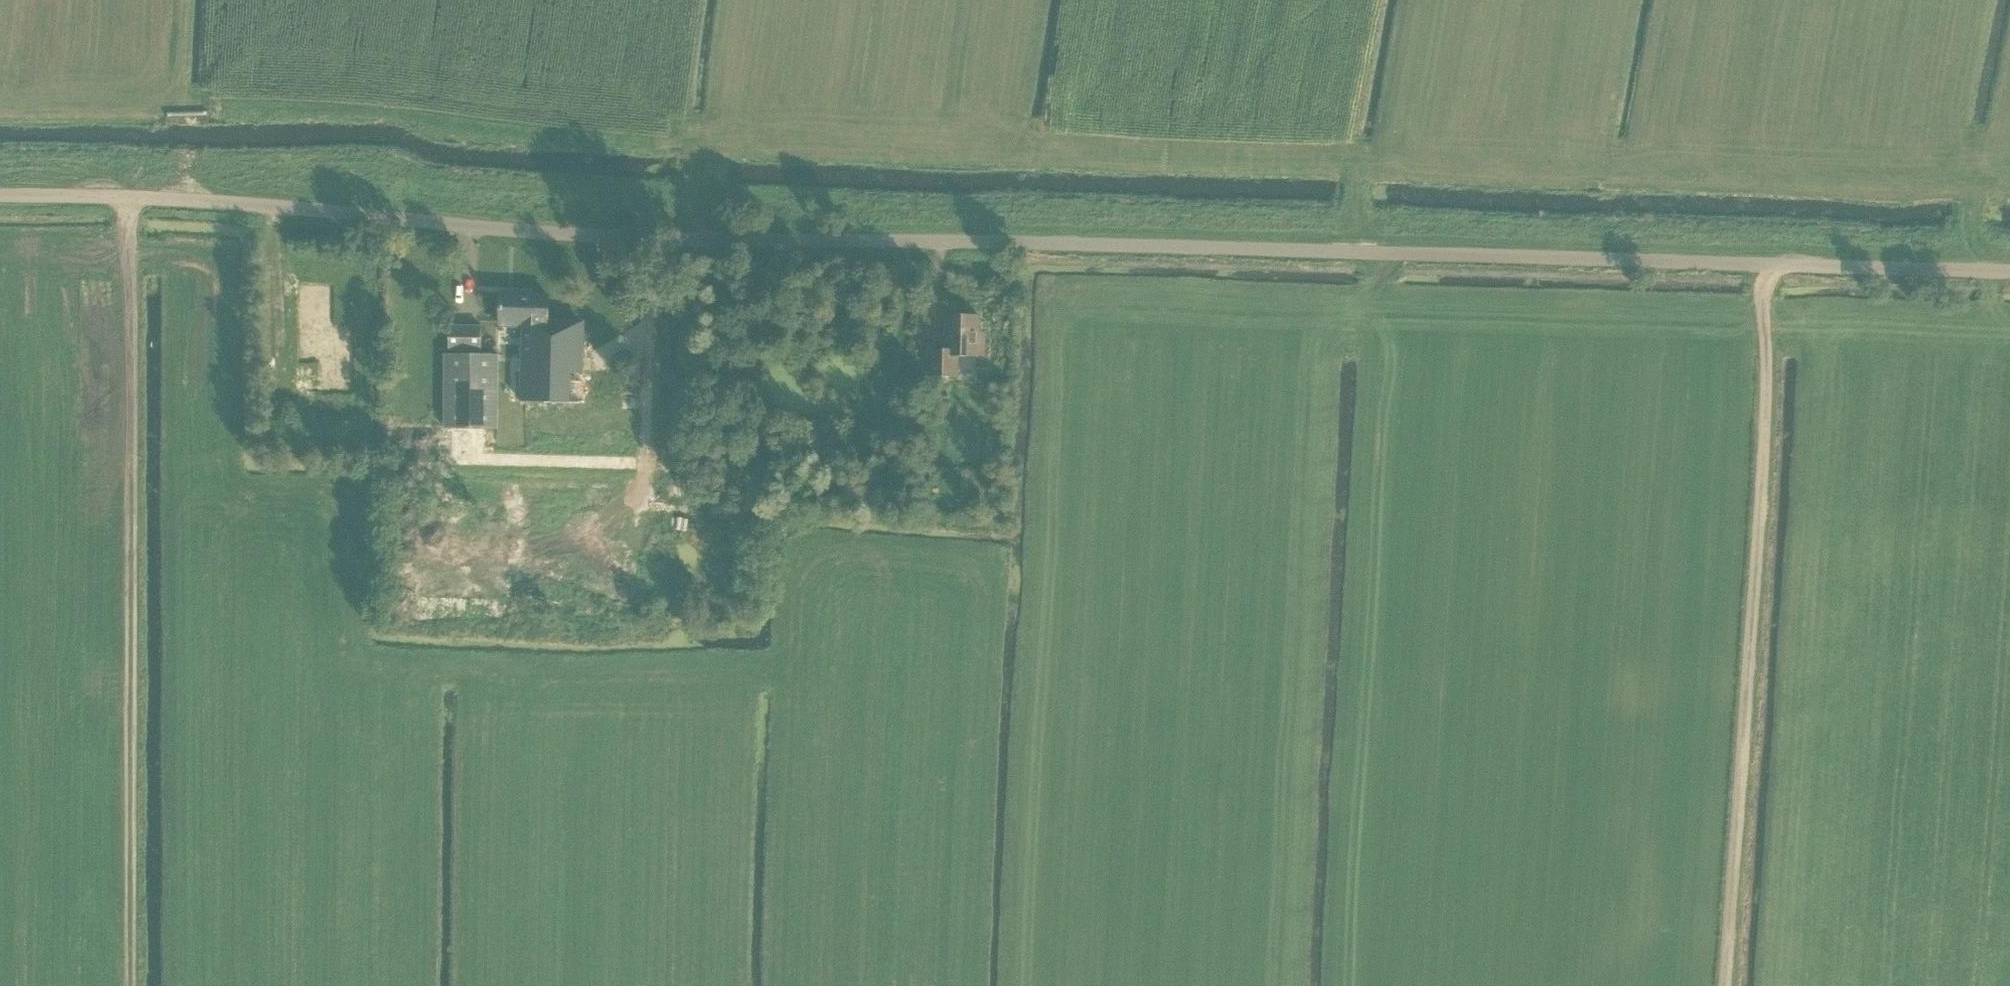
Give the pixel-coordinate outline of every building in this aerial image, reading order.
[(501,292),(500,324),(523,325),(521,401),(582,403),(584,325),(548,325),(548,296),(521,295),(521,292),(501,292)] [(979,356),(979,316),(947,316),(947,350),(930,350),(930,376),(958,376),(958,356),(979,356)] [(449,326),(449,350),(481,349),(481,325),(449,326)] [(445,354),(445,428),(498,427),(498,353),(445,354)]
